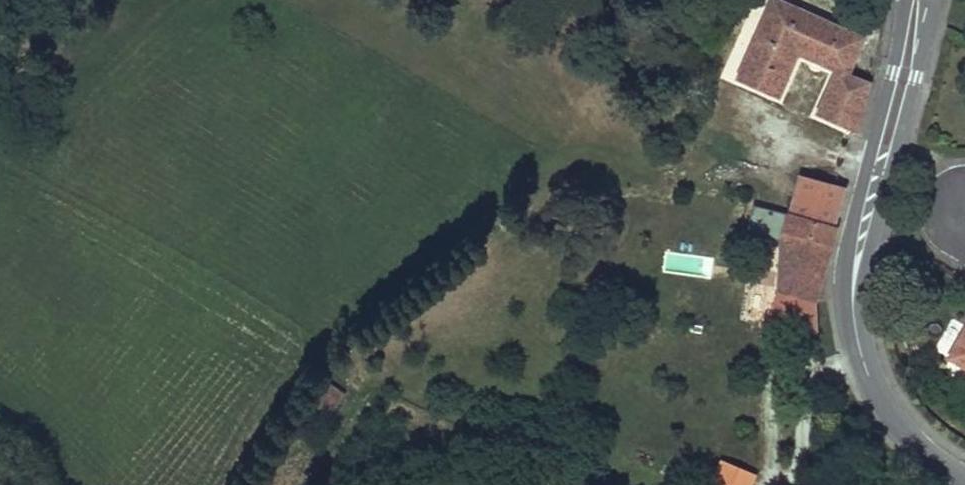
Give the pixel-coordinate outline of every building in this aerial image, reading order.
[(775,0),(770,0),(735,81),(737,82),(779,100),(799,56),(834,72),(816,115),(858,134),(870,84),(849,76),(863,40),(775,0)] [(846,190),(798,178),(781,242),(778,293),(815,305),(846,190)] [(948,358),(964,368),(964,329),(948,358)] [(754,473),(721,460),(712,484),(749,484),(754,473)]
